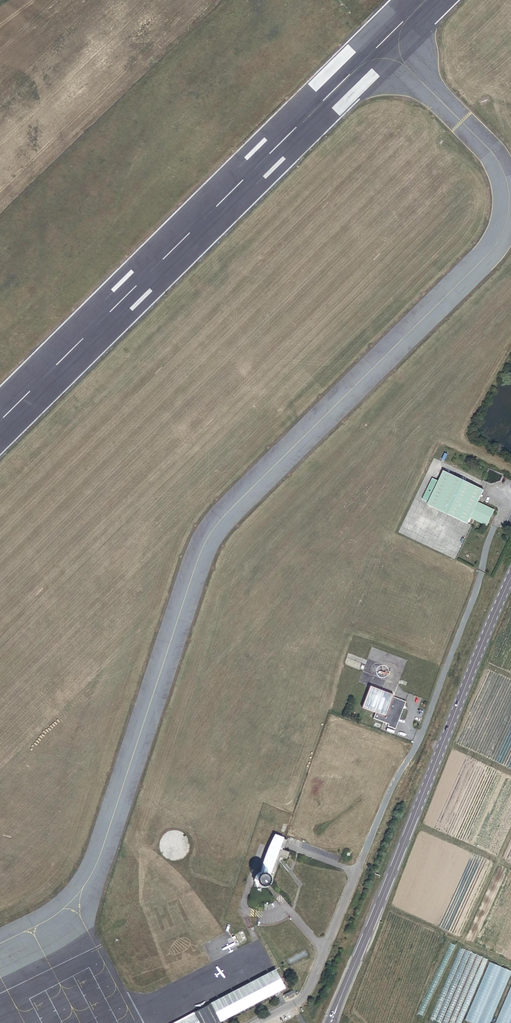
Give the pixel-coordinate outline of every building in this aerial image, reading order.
[(479,488),(445,472),(437,488),(434,487),(430,495),(433,497),(429,505),(469,524),(472,518),(475,519),(487,525),(494,511),(478,504),(484,491),(479,488)] [(395,729),(406,702),(393,697),(393,696),(370,688),(362,708),(376,713),(374,719),(389,725),(388,727),(395,729)] [(266,870),(265,869),(263,875),(265,876),(265,878),(263,880),(260,879),(259,882),(259,884),(259,885),(263,887),(266,885),(267,886),(269,884),(268,883),(272,880),(274,881),(281,861),(279,860),(281,856),(288,859),(290,852),(288,851),(287,852),(283,850),(285,844),(287,844),(289,840),(285,838),(283,839),(282,837),(279,836),(278,836),(278,837),(277,837),(277,838),(277,839),(276,840),(276,842),(274,849),(273,848),(271,853),(272,853),(266,870)] [(305,950),(288,958),(290,962),(307,954),(305,950)] [(464,1019),(473,1022),(491,1022),(510,977),(510,970),(489,961),(464,1019)] [(275,970),(211,1004),(220,1022),(278,992),(285,988),(275,970)] [(496,1022),(497,1022),(510,1022),(510,983),(496,1022)] [(194,1013),(199,1022),(218,1022),(220,1022),(211,1004),(194,1013)] [(174,1022),(199,1022),(194,1013),(174,1022)]
